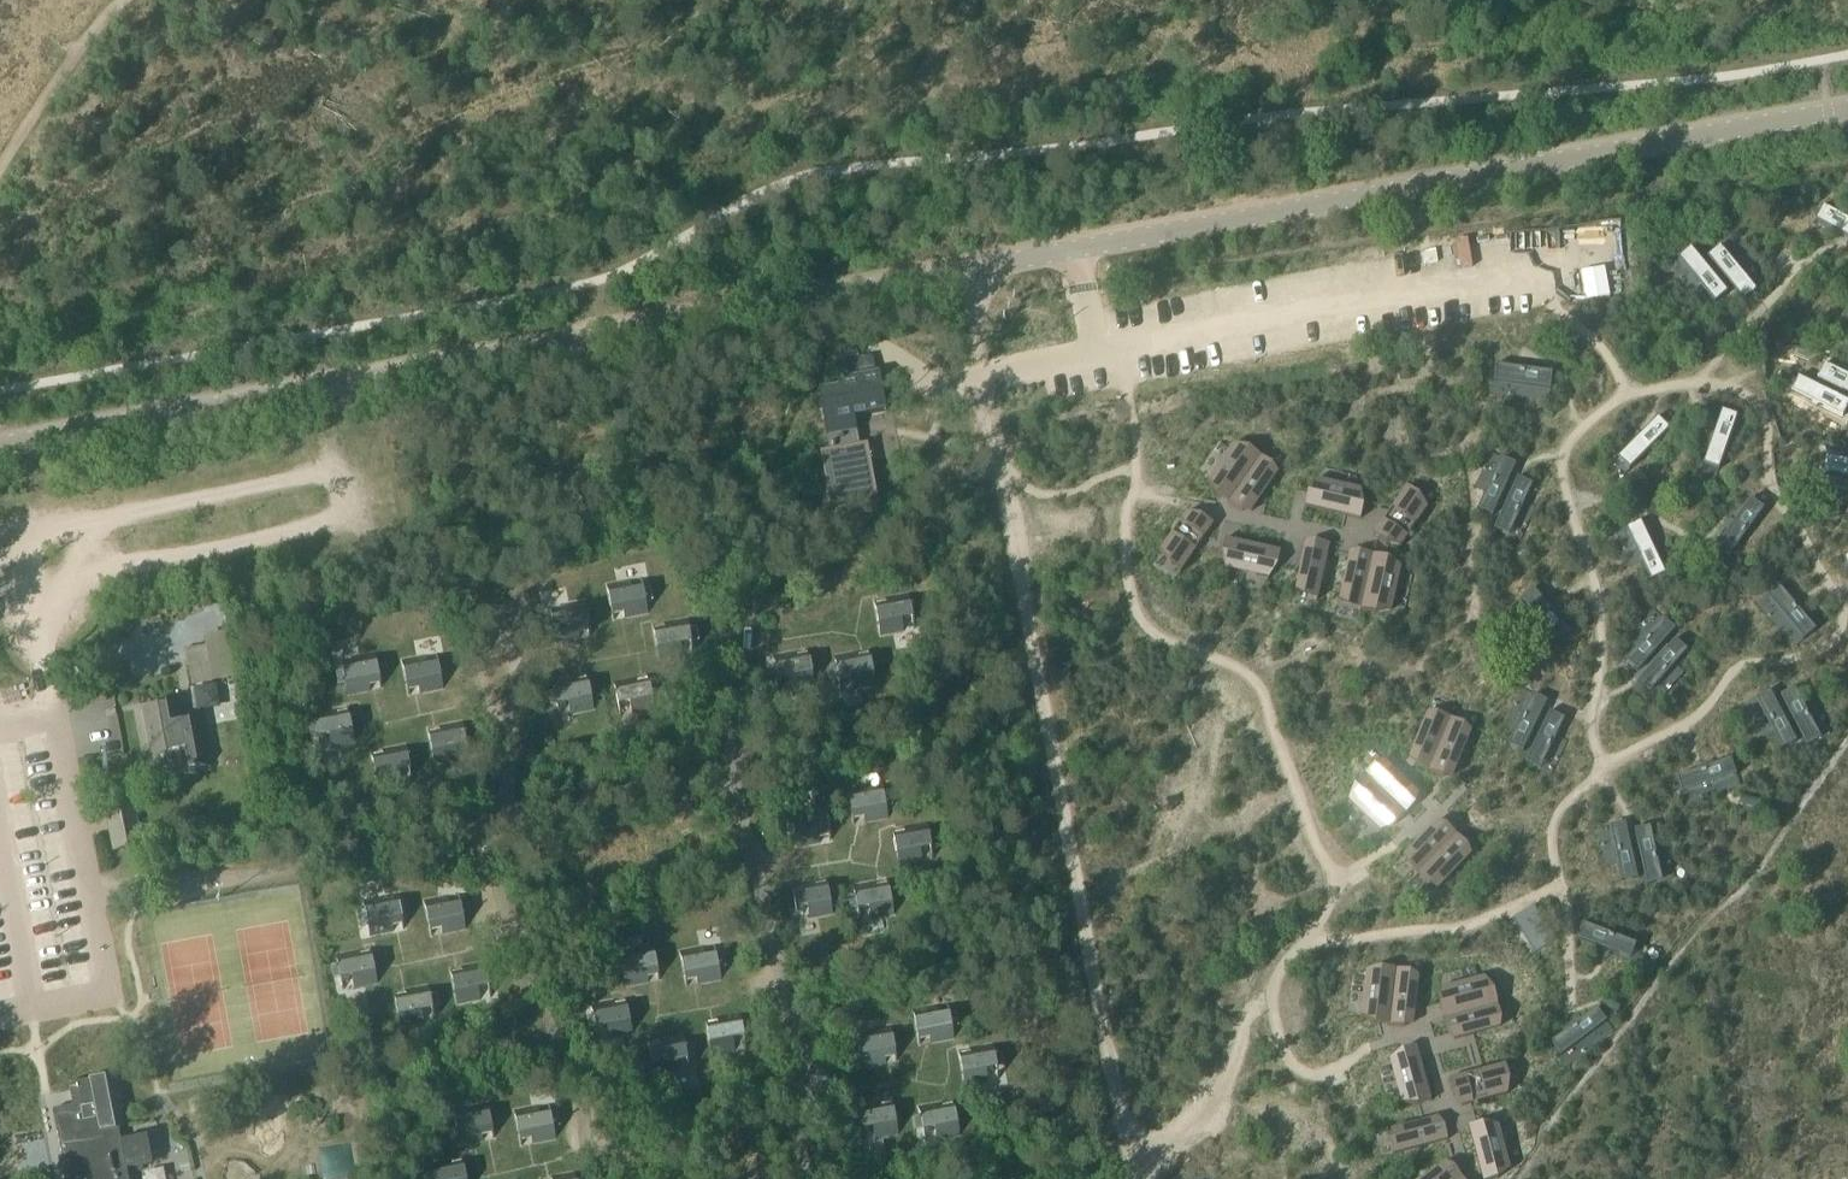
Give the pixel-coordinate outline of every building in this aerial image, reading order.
[(1815,220),(1847,238),(1847,219),(1823,205),(1815,220)] [(1720,246),(1707,257),(1744,301),(1757,290),(1720,246)] [(1690,248),(1677,258),(1714,303),(1727,292),(1690,248)] [(1817,379),(1847,395),(1847,376),(1824,364),(1817,379)] [(1494,366),(1492,383),(1550,389),(1552,373),(1494,366)] [(837,388),(818,391),(824,423),(854,418),(885,412),(878,373),(848,379),(836,381),(837,388)] [(1791,392),(1843,418),(1847,408),(1847,402),(1799,377),(1791,392)] [(1721,411),(1702,465),(1718,471),(1737,416),(1721,411)] [(829,451),(822,452),(832,508),(875,500),(868,465),(871,464),(867,444),(859,446),(854,418),(824,423),(829,451)] [(1657,418),(1617,459),(1629,471),(1669,430),(1657,418)] [(1231,445),(1207,480),(1216,493),(1228,501),(1258,457),(1246,449),(1231,445)] [(1258,457),(1228,501),(1240,509),(1248,511),(1275,472),(1270,466),(1258,457)] [(1500,458),(1476,510),(1491,517),(1515,465),(1500,458)] [(1822,475),(1847,480),(1847,463),(1825,458),(1822,475)] [(1517,478),(1493,531),(1508,537),(1532,485),(1517,478)] [(1308,493),(1305,507),(1356,519),(1359,505),(1357,490),(1317,480),(1308,493)] [(1404,489),(1374,533),(1386,541),(1401,545),(1424,510),(1415,497),(1404,489)] [(1751,500),(1716,546),(1730,556),(1765,510),(1751,500)] [(1182,515),(1158,550),(1167,562),(1179,571),(1209,527),(1197,519),(1182,515)] [(1640,523),(1625,530),(1650,582),(1665,575),(1640,523)] [(1224,540),(1221,554),(1224,569),(1264,578),(1273,565),(1276,551),(1224,540)] [(1305,545),(1294,591),(1301,595),(1315,598),(1326,547),(1312,544),(1305,545)] [(1349,555),(1338,601),(1345,606),(1359,609),(1370,557),(1356,554),(1349,555)] [(1370,557),(1359,609),(1373,612),(1389,609),(1397,568),(1384,560),(1370,557)] [(630,581),(606,586),(612,615),(623,613),(624,618),(647,614),(645,603),(652,602),(650,589),(632,593),(630,581)] [(1779,586),(1766,597),(1803,642),(1816,631),(1779,586)] [(1532,590),(1520,601),(1558,644),(1571,632),(1532,590)] [(886,605),(875,607),(880,637),(904,632),(902,621),(913,619),(908,595),(885,599),(886,605)] [(562,618),(544,622),(547,635),(554,633),(556,644),(579,639),(578,633),(589,631),(583,602),(559,606),(562,618)] [(1663,619),(1625,663),(1637,674),(1675,630),(1663,619)] [(205,695),(225,692),(223,682),(237,679),(226,620),(192,626),(205,695)] [(664,630),(653,632),(658,661),(683,657),(680,645),(698,642),(695,629),(688,630),(686,620),(663,624),(664,630)] [(1675,641),(1637,684),(1649,696),(1687,652),(1675,641)] [(774,667),(767,668),(770,681),(787,678),(789,690),(814,685),(808,656),(797,658),(796,652),(772,657),(774,667)] [(836,667),(829,669),(832,682),(849,678),(851,690),(876,686),(870,656),(859,658),(858,653),(834,657),(836,667)] [(353,670),(336,674),(338,687),(345,685),(347,696),(371,691),(369,686),(381,683),(375,654),(351,659),(353,670)] [(426,656),(402,661),(408,691),(419,689),(420,694),(443,689),(438,665),(428,668),(426,656)] [(554,693),(547,694),(550,707),(567,703),(569,715),(593,710),(587,681),(576,683),(575,677),(552,682),(554,693)] [(637,677),(613,682),(618,706),(629,704),(631,715),(655,710),(649,680),(638,683),(637,677)] [(1795,689),(1780,697),(1807,748),(1822,740),(1795,689)] [(1770,692),(1755,700),(1782,751),(1797,743),(1770,692)] [(1531,694),(1506,747),(1522,754),(1547,702),(1531,694)] [(185,723),(181,701),(143,707),(152,757),(170,753),(174,772),(212,765),(204,719),(185,723)] [(316,725),(309,726),(311,739),(329,736),(331,747),(355,743),(349,713),(338,715),(337,710),(313,714),(316,725)] [(1549,712),(1524,764),(1539,772),(1564,720),(1549,712)] [(1427,716),(1409,760),(1415,766),(1428,771),(1448,722),(1435,716),(1427,716)] [(1448,722),(1428,771),(1442,777),(1450,777),(1467,733),(1462,727),(1448,722)] [(440,733),(429,735),(435,764),(459,760),(456,749),(467,747),(462,723),(439,727),(440,733)] [(383,756),(372,758),(377,788),(401,783),(399,772),(410,770),(405,746),(382,751),(383,756)] [(1731,761),(1676,780),(1682,796),(1736,777),(1731,761)] [(1375,767),(1365,778),(1403,814),(1413,804),(1416,797),(1382,764),(1375,767)] [(1355,788),(1348,802),(1379,831),(1393,825),(1403,814),(1365,778),(1355,788)] [(871,786),(846,790),(852,820),(863,818),(864,823),(888,819),(886,808),(893,807),(890,794),(873,797),(871,786)] [(111,852),(141,847),(133,799),(104,804),(111,852)] [(802,822),(792,824),(796,848),(819,844),(818,838),(830,836),(825,806),(800,811),(802,822)] [(905,834),(893,836),(898,866),(922,862),(921,850),(931,849),(927,825),(904,828),(905,834)] [(1437,825),(1404,859),(1407,866),(1417,876),(1454,838),(1444,828),(1437,825)] [(1625,825),(1608,829),(1621,885),(1637,881),(1625,825)] [(1650,829),(1634,832),(1646,889),(1662,885),(1650,829)] [(1454,838),(1417,876),(1428,886),(1435,889),(1468,855),(1465,848),(1454,838)] [(815,881),(792,886),(796,910),(807,908),(809,919),(833,914),(827,885),(816,887),(815,881)] [(854,897),(848,899),(850,912),(868,908),(870,920),(894,915),(888,886),(877,888),(876,882),(852,887),(854,897)] [(376,911),(358,914),(361,927),(368,926),(370,936),(393,931),(392,926),(403,924),(398,894),(374,899),(376,911)] [(448,897),(424,902),(430,931),(441,929),(442,935),(466,930),(461,906),(450,908),(448,897)] [(1582,926),(1576,941),(1629,963),(1636,948),(1582,926)] [(631,962),(613,965),(616,978),(623,977),(625,987),(648,983),(647,977),(658,975),(653,946),(629,950),(631,962)] [(703,947),(679,952),(685,982),(696,979),(697,985),(721,980),(719,970),(726,968),(723,955),(706,959),(703,947)] [(338,966),(331,967),(334,980),(351,977),(353,989),(378,984),(372,954),(361,957),(360,951),(336,955),(338,966)] [(462,973),(451,975),(457,1005),(481,1000),(479,988),(496,985),(494,972),(487,974),(485,963),(461,968),(462,973)] [(1365,975),(1360,1017),(1374,1024),(1388,1025),(1394,973),(1380,971),(1365,975)] [(1395,973),(1389,1026),(1403,1027),(1411,1025),(1416,978),(1409,975),(1395,973)] [(1442,992),(1440,1007),(1444,1021),(1495,1007),(1491,993),(1482,981),(1442,992)] [(406,996),(395,998),(400,1028),(424,1023),(422,1011),(440,1008),(437,995),(430,996),(428,986),(405,990),(406,996)] [(194,1052),(234,1044),(223,990),(183,998),(194,1052)] [(593,1016),(586,1018),(589,1031),(606,1027),(608,1039),(632,1034),(627,1005),(615,1007),(614,1001),(591,1006),(593,1016)] [(937,1006),(913,1011),(918,1040),(930,1038),(931,1044),(954,1039),(952,1029),(959,1028),(957,1015),(939,1018),(937,1006)] [(1495,1007),(1444,1021),(1448,1035),(1452,1041),(1498,1029),(1499,1021),(1495,1007)] [(1596,1010),(1550,1046),(1560,1059),(1606,1024),(1596,1010)] [(717,1025),(706,1027),(711,1056),(735,1052),(733,1041),(744,1039),(739,1015),(716,1019),(717,1025)] [(868,1043),(851,1046),(853,1059),(860,1058),(862,1068),(885,1064),(884,1058),(896,1056),(890,1027),(866,1031),(868,1043)] [(660,1047),(649,1049),(655,1079),(679,1074),(676,1062),(694,1059),(691,1046),(684,1047),(682,1037),(659,1041),(660,1047)] [(970,1055),(959,1057),(964,1087),(988,1082),(986,1070),(1004,1067),(1002,1054),(995,1056),(993,1045),(969,1049),(970,1055)] [(1401,1052),(1388,1061),(1399,1102),(1415,1103),(1429,1099),(1415,1048),(1401,1052)] [(1501,1067),(1450,1081),(1454,1095),(1463,1108),(1504,1097),(1505,1081),(1501,1067)] [(53,1111),(56,1130),(63,1129),(70,1166),(64,1168),(65,1175),(64,1175),(65,1178),(128,1178),(127,1170),(153,1165),(147,1138),(121,1143),(119,1130),(127,1128),(117,1075),(68,1085),(70,1091),(73,1107),(53,1111)] [(859,1117),(852,1119),(855,1132),(872,1128),(874,1140),(898,1135),(893,1105),(881,1108),(880,1102),(857,1107),(859,1117)] [(921,1118),(914,1120),(916,1133),(934,1129),(936,1141),(960,1136),(954,1107),(943,1109),(942,1103),(919,1108),(921,1118)] [(466,1120),(455,1122),(460,1146),(483,1141),(482,1136),(494,1133),(488,1104),(464,1108),(466,1120)] [(538,1106),(514,1111),(520,1141),(531,1139),(532,1144),(556,1139),(553,1129),(560,1128),(558,1115),(540,1118),(538,1106)] [(1390,1133),(1389,1140),(1393,1154),(1444,1140),(1440,1126),(1435,1120),(1390,1133)] [(1469,1132),(1481,1178),(1497,1178),(1509,1170),(1498,1130),(1483,1128),(1469,1132)] [(428,1165),(431,1178),(467,1178),(464,1164),(452,1166),(451,1160),(428,1165)] [(1427,1178),(1457,1178),(1451,1170),(1444,1166),(1427,1178)]
